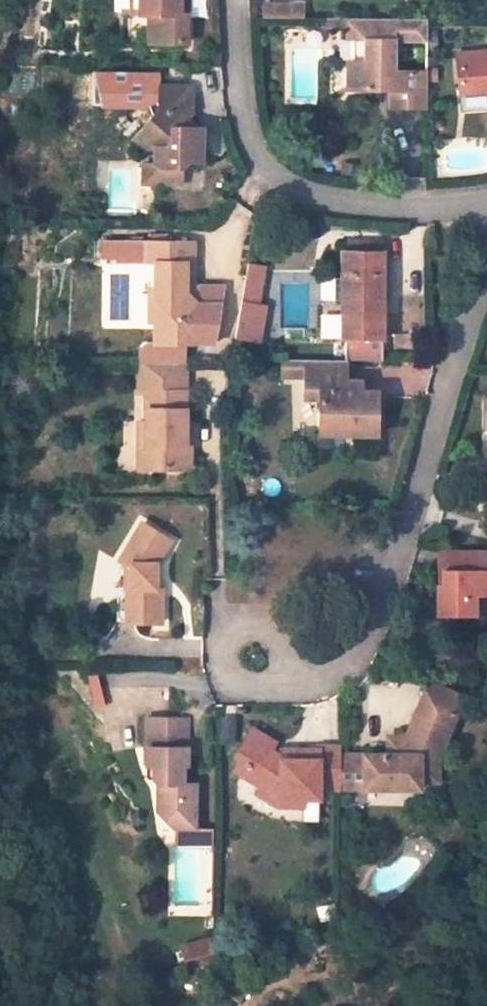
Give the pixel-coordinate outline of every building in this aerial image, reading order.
[(138,16),(147,16),(146,48),(184,49),(186,20),(180,19),(180,5),(181,0),(124,0),(123,8),(132,8),(132,15),(138,16)] [(264,5),(264,19),(301,19),(301,6),(264,5)] [(365,42),(364,63),(352,63),(346,63),(346,91),(389,92),(390,110),(425,110),(425,73),(395,72),(395,42),(426,43),(426,42),(426,21),(323,19),(323,30),(347,30),(347,41),(353,41),(365,42)] [(364,63),(365,42),(353,41),(352,63),(364,63)] [(486,95),(486,54),(457,56),(460,97),(486,95)] [(179,175),(188,167),(198,167),(199,134),(184,133),(185,123),(188,120),(188,93),(156,92),(155,116),(142,130),(142,137),(152,148),(152,152),(151,167),(157,172),(157,188),(179,187),(179,175)] [(486,102),(486,95),(460,97),(461,104),(486,102)] [(131,141),(142,152),(152,152),(152,148),(142,137),(142,130),(131,141)] [(157,188),(157,172),(151,167),(143,167),(143,188),(157,188)] [(152,270),(151,343),(144,344),(136,353),(136,364),(139,364),(178,364),(183,364),(183,345),(212,345),(223,284),(193,284),(194,242),(100,241),(100,257),(114,258),(114,262),(152,263),(152,270)] [(339,339),(344,339),(343,361),(380,361),(381,341),(383,341),(384,253),(381,253),(381,244),(348,243),(348,252),(341,252),(340,278),(319,278),(319,299),(339,299),(339,339)] [(262,267),(247,265),(233,340),(256,344),(263,306),(256,305),(262,267)] [(280,360),(280,378),(304,378),(305,360),(280,360)] [(318,400),(318,434),(374,434),(374,393),(358,392),(346,392),(346,381),(341,381),(341,361),(305,360),(304,378),(303,400),(318,400)] [(178,364),(139,364),(139,388),(147,388),(147,411),(138,411),(138,443),(153,443),(153,469),(191,469),(192,443),(184,443),(184,389),(178,389),(178,364)] [(358,392),(357,381),(346,381),(346,392),(358,392)] [(153,443),(138,443),(138,469),(153,469),(153,443)] [(126,565),(125,588),(116,588),(116,623),(161,622),(161,589),(153,589),(154,566),(170,539),(143,523),(119,560),(126,565)] [(438,550),(437,571),(441,570),(442,575),(444,579),(440,582),(437,582),(437,614),(458,615),(458,601),(471,600),(477,594),(486,594),(486,570),(483,570),(485,551),(438,550)] [(470,615),(471,600),(458,601),(458,615),(470,615)] [(419,698),(453,712),(461,694),(427,679),(419,698)] [(397,735),(396,754),(387,754),(365,754),(365,787),(419,788),(419,780),(434,779),(434,757),(453,712),(419,698),(403,735),(397,735)] [(142,714),(142,763),(151,764),(151,778),(156,783),(154,811),(171,825),(194,826),(194,781),(189,782),(189,763),(195,763),(195,715),(142,714)] [(256,776),(275,795),(299,796),(299,786),(314,786),(339,786),(339,754),(339,746),(320,745),(319,750),(319,758),(284,758),(284,756),(274,746),(280,738),(263,719),(239,742),(246,749),(238,758),(256,776)] [(397,735),(387,735),(387,754),(396,754),(397,735)] [(319,750),(284,749),(284,756),(284,758),(319,758),(319,750)] [(365,787),(365,754),(339,754),(339,786),(365,787)] [(271,803),(299,804),(299,796),(275,795),(256,776),(250,782),(271,803)] [(299,796),(314,796),(314,786),(299,786),(299,796)] [(304,817),(318,817),(318,797),(304,797),(304,817)] [(179,842),(210,842),(210,829),(179,828),(179,842)] [(179,947),(183,961),(212,953),(208,939),(179,947)]
